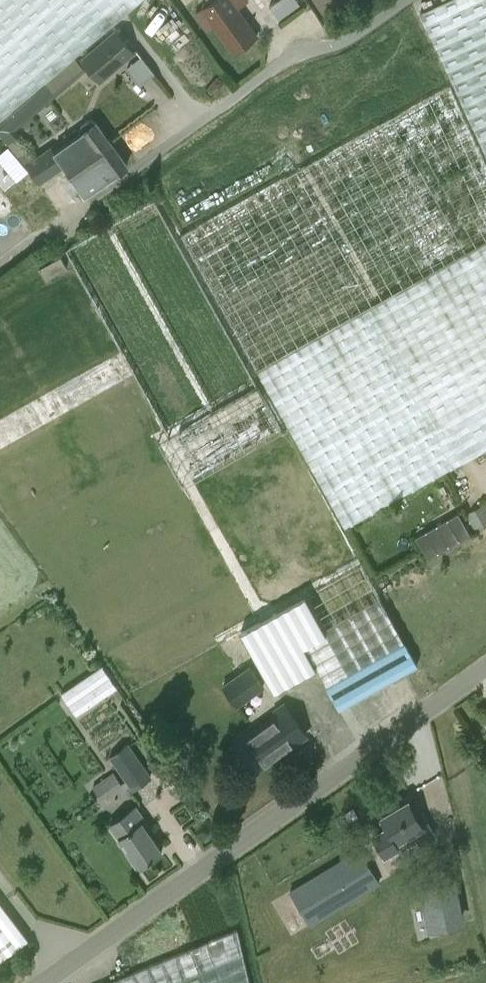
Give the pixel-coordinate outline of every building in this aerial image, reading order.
[(142,0),(0,0),(0,120),(142,0)] [(205,6),(199,11),(211,27),(214,25),(234,52),(257,35),(238,8),(248,1),(247,0),(207,0),(203,3),(205,6)] [(295,3),(293,0),(271,0),(265,4),(274,17),(295,3)] [(422,13),(485,152),(485,0),(447,0),(422,13)] [(134,53),(116,32),(82,60),(100,82),(134,53)] [(135,83),(151,71),(138,54),(122,66),(135,83)] [(485,447),(485,165),(449,86),(182,236),(345,526),(485,447)] [(63,164),(70,174),(112,144),(96,122),(55,152),(50,145),(26,163),(39,182),(63,164)] [(127,165),(112,144),(70,174),(84,193),(112,173),(113,175),(127,165)] [(68,266),(62,255),(41,267),(47,278),(68,266)] [(485,523),(485,505),(485,503),(465,509),(471,528),(485,523)] [(427,561),(471,537),(460,515),(416,539),(427,561)] [(338,708),(416,664),(379,597),(325,627),(306,594),(240,631),(273,689),(314,665),(338,708)] [(63,685),(80,708),(110,687),(94,664),(63,685)] [(223,684),(237,704),(263,685),(249,665),(223,684)] [(306,735),(286,707),(232,745),(252,773),(306,735)] [(151,776),(127,741),(109,754),(133,788),(151,776)] [(113,771),(89,781),(96,797),(120,787),(113,771)] [(413,829),(421,842),(434,834),(419,809),(415,812),(407,799),(381,815),(396,839),(413,829)] [(109,824),(139,867),(161,851),(147,830),(150,828),(135,805),(109,824)] [(358,848),(288,890),(310,924),(379,882),(358,848)] [(462,921),(454,879),(394,890),(403,933),(462,921)] [(27,937),(0,901),(0,958),(27,937)] [(237,929),(107,982),(250,982),(237,929)]
